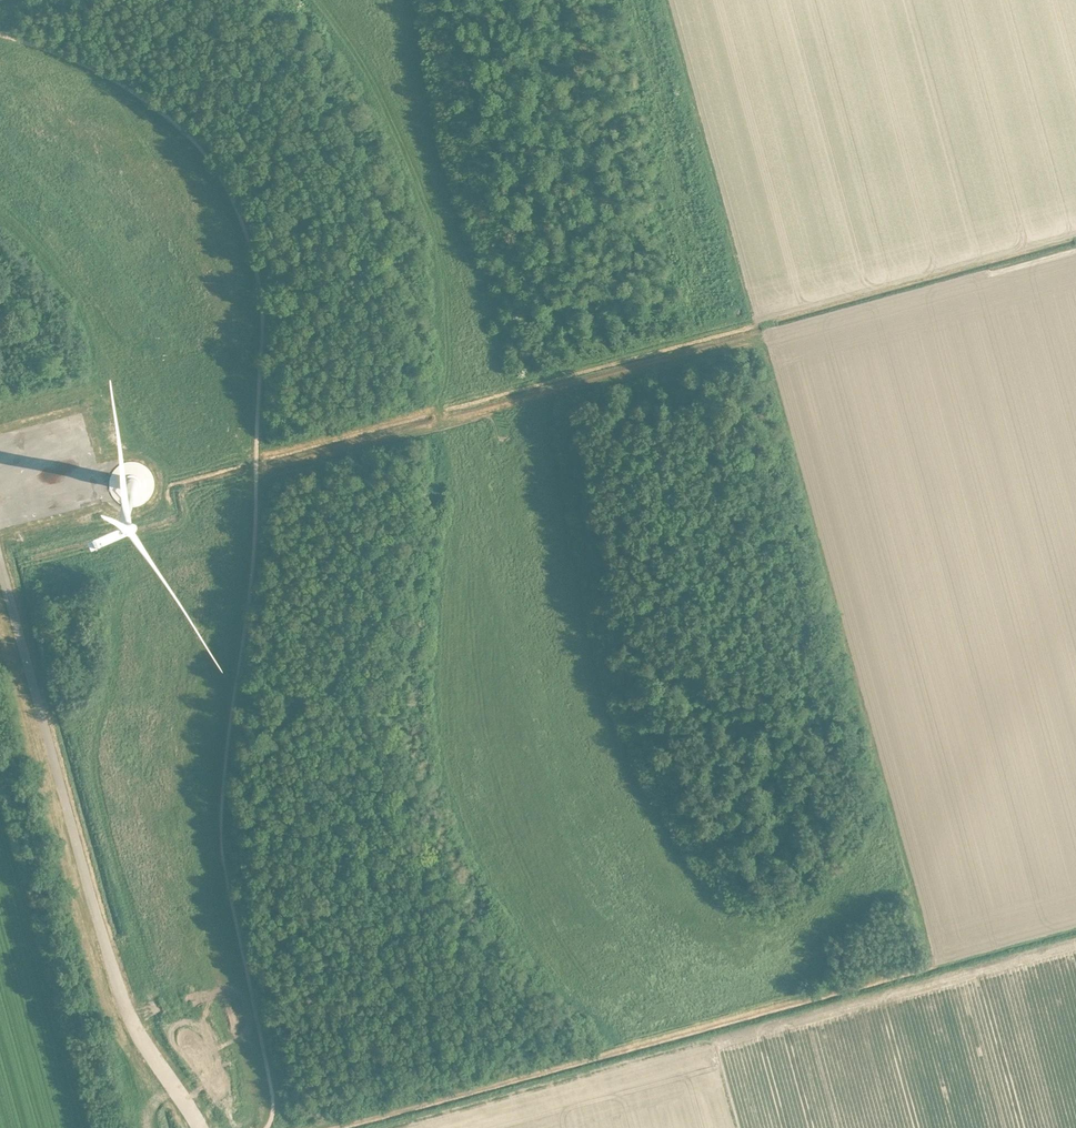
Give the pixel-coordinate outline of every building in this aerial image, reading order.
[(135,484),(136,483),(135,482),(135,481),(135,480),(134,479),(134,478),(133,478),(132,477),(131,477),(130,476),(129,476),(128,476),(127,477),(126,477),(125,478),(124,478),(123,479),(123,480),(122,481),(122,482),(122,483),(122,484),(122,485),(123,486),(123,487),(124,488),(125,488),(126,489),(127,489),(128,490),(129,490),(130,490),(131,489),(132,489),(133,488),(134,488),(134,487),(135,486),(135,485),(135,484)]
